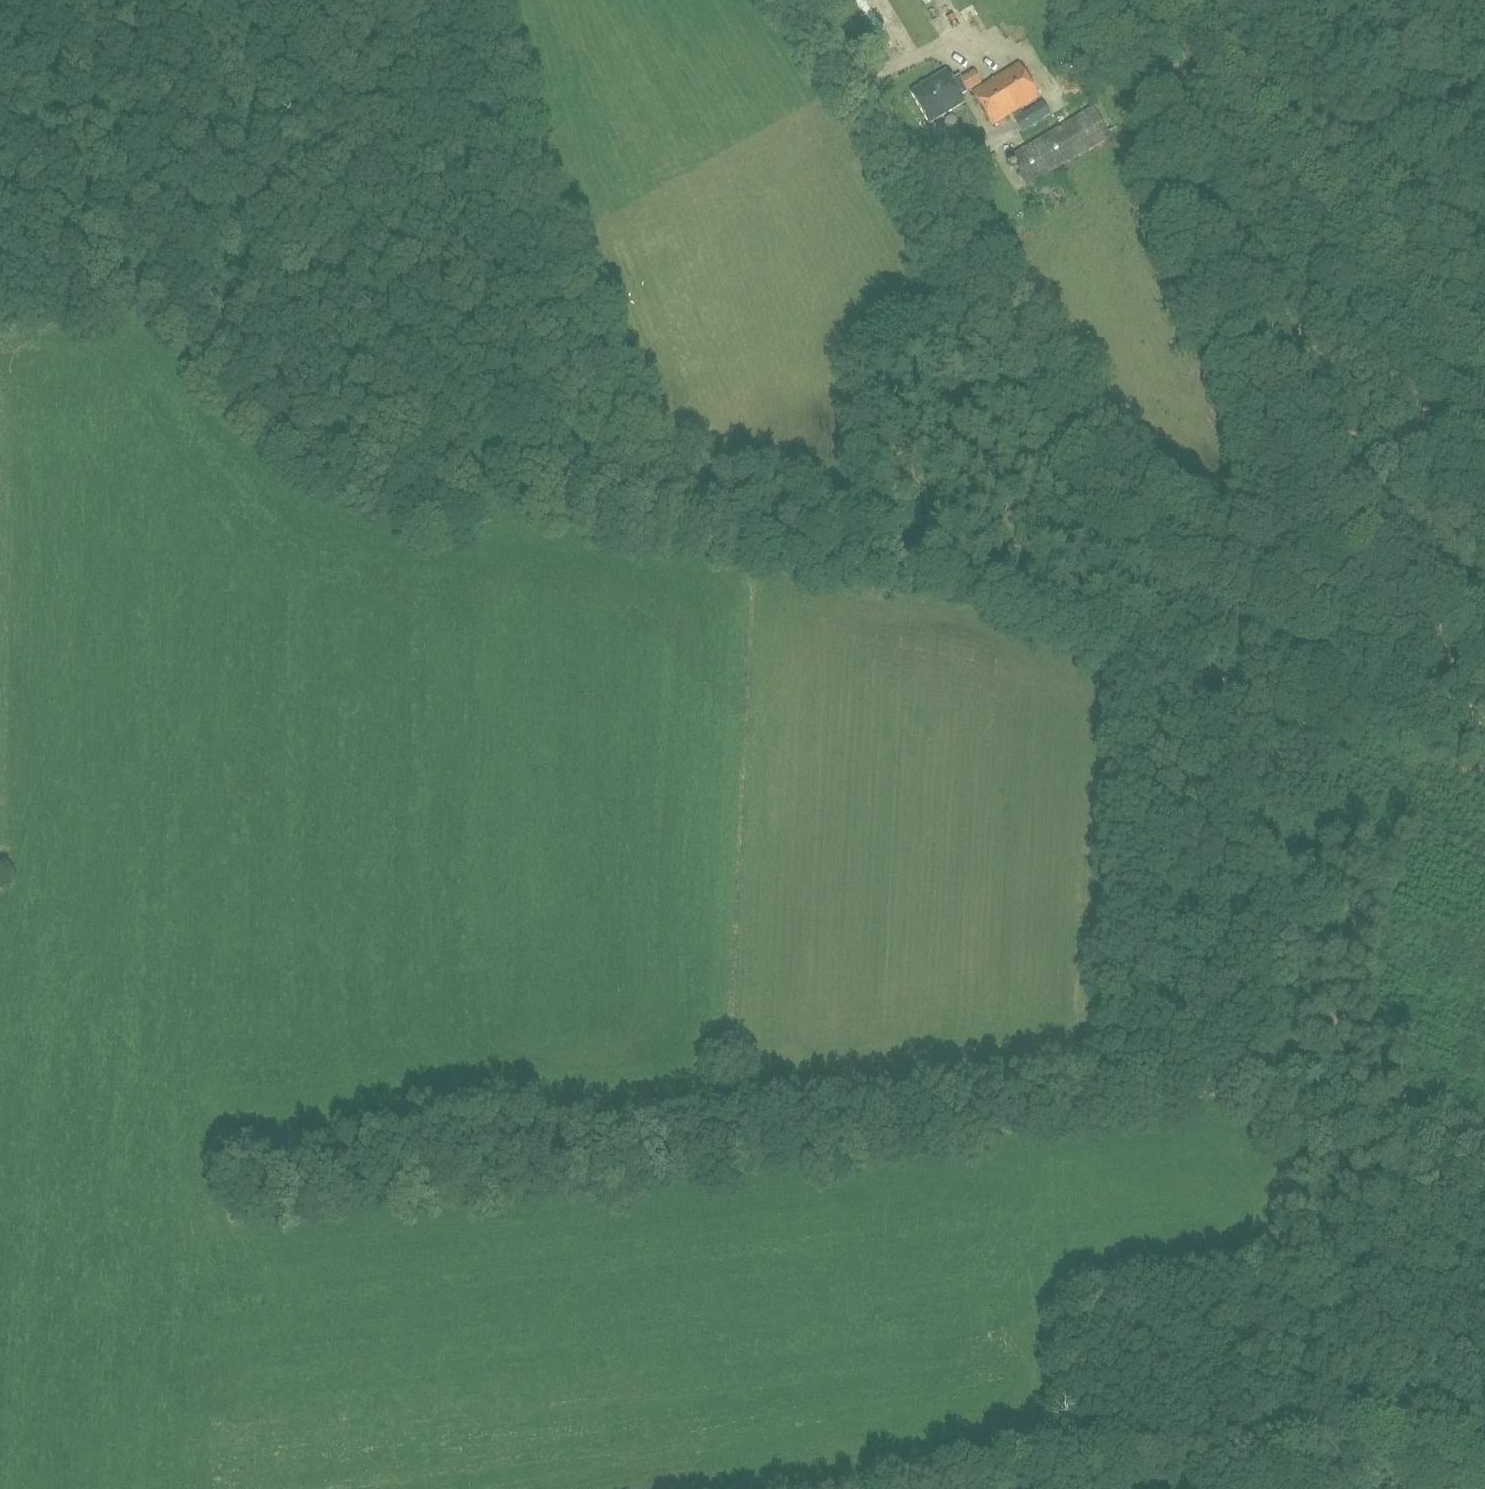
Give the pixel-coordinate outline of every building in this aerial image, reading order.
[(953,0),(928,0),(932,20),(955,15),(953,0)] [(1019,63),(971,92),(992,125),(1012,113),(1020,109),(1039,97),(1019,63)] [(946,70),(910,92),(929,124),(965,102),(961,95),(981,83),(974,71),(961,78),(959,75),(952,80),(946,70)] [(1023,114),(1020,109),(1012,113),(1022,131),(1049,114),(1042,102),(1023,114)] [(1094,108),(1011,157),(1028,185),(1110,136),(1094,108)]
